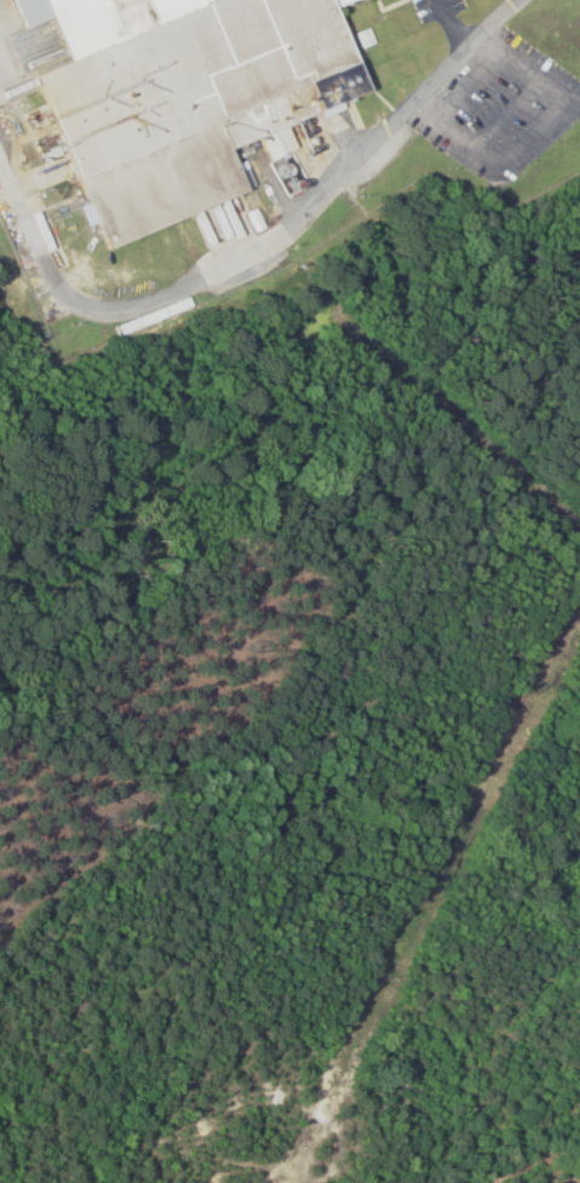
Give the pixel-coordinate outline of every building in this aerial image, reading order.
[(227,204),(253,183),(247,163),(235,167),(228,143),(364,100),(335,8),(359,0),(6,0),(17,34),(45,25),(37,52),(40,56),(33,60),(92,247),(227,204)]
